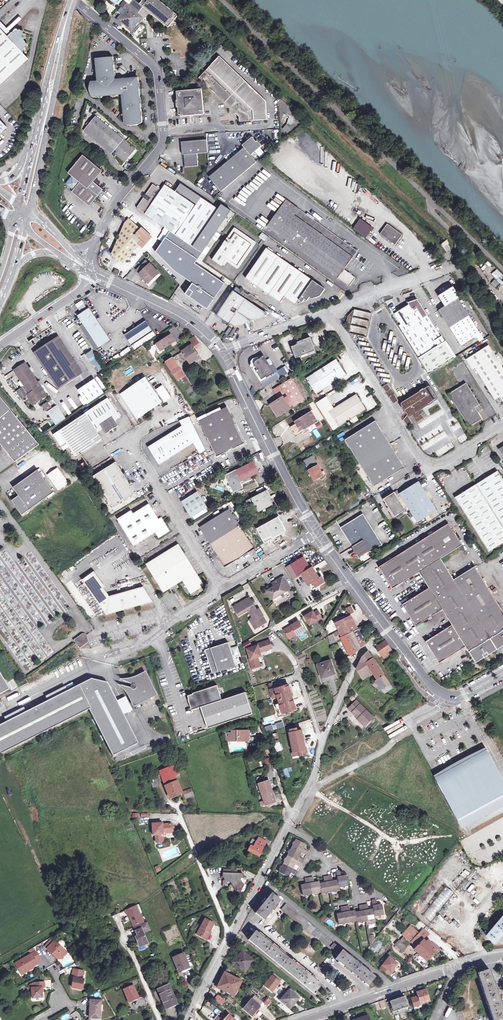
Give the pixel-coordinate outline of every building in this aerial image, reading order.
[(121,15),(117,20),(131,31),(132,31),(138,23),(143,17),(144,18),(145,17),(148,17),(148,12),(148,11),(168,28),(178,16),(159,0),(143,0),(140,4),(135,0),(133,0),(129,5),(125,1),(120,6),(125,10),(121,15)] [(6,35),(10,32),(0,22),(0,29),(6,35)] [(142,26),(138,23),(132,31),(132,34),(134,36),(137,35),(142,29),(142,26)] [(27,58),(22,52),(25,49),(24,47),(27,44),(23,39),(24,37),(21,36),(22,32),(23,30),(15,27),(10,32),(6,35),(0,29),(0,83),(27,58)] [(123,78),(123,80),(118,81),(117,79),(115,79),(115,76),(113,76),(113,71),(115,71),(114,65),(113,65),(112,60),(114,60),(113,56),(95,58),(96,62),(97,62),(97,66),(96,66),(97,73),(98,73),(98,77),(97,77),(97,81),(90,81),(89,85),(89,87),(92,87),(92,91),(90,92),(90,93),(92,97),(95,97),(95,95),(101,95),(102,96),(110,95),(111,95),(113,96),(115,96),(116,95),(118,94),(121,94),(122,99),(123,99),(124,105),(122,106),(123,114),(124,114),(125,117),(123,117),(124,124),(128,123),(129,125),(131,126),(133,126),(135,126),(137,124),(137,122),(142,122),(141,116),(140,116),(140,112),(141,112),(140,104),(139,104),(138,97),(140,97),(139,88),(138,88),(137,82),(138,81),(138,77),(131,78),(123,78)] [(239,121),(267,120),(266,101),(220,56),(199,78),(239,116),(239,121)] [(177,91),(178,100),(178,107),(179,114),(181,114),(181,116),(204,114),(203,103),(202,89),(177,91)] [(96,116),(87,127),(105,142),(102,146),(106,148),(109,145),(115,150),(115,149),(118,151),(116,153),(123,159),(126,155),(128,157),(135,149),(126,141),(125,142),(123,140),(124,139),(96,116)] [(84,131),(102,146),(105,142),(87,127),(84,131)] [(256,142),(252,137),(242,145),(243,146),(244,148),(210,177),(221,191),(257,162),(251,155),(262,146),(259,143),(258,144),(256,142)] [(181,142),(182,155),(183,155),(183,159),(185,159),(185,162),(184,162),(184,167),(198,166),(196,154),(208,153),(206,139),(181,142)] [(109,145),(106,148),(112,153),(115,150),(109,145)] [(267,155),(270,159),(282,150),(279,146),(267,155)] [(65,183),(73,190),(72,192),(89,206),(103,190),(93,182),(102,171),(83,155),(68,173),(72,176),(65,183)] [(161,189),(152,184),(145,194),(143,197),(142,199),(136,207),(170,231),(189,244),(202,253),(231,211),(221,204),(218,209),(181,183),(175,191),(164,184),(161,189)] [(356,252),(313,220),(305,215),(306,214),(286,200),(270,222),(267,227),(349,286),(355,277),(344,269),(356,252)] [(140,229),(128,218),(124,223),(111,254),(119,260),(122,263),(139,245),(142,247),(151,237),(141,228),(140,229)] [(360,219),(357,224),(369,233),(373,228),(360,219)] [(369,233),(357,224),(354,228),(366,237),(369,233)] [(380,234),(395,245),(402,235),(387,224),(380,234)] [(234,227),(222,244),(226,246),(235,233),(251,244),(237,265),(226,258),(222,264),(224,265),(227,262),(238,269),(256,242),(234,227)] [(170,231),(166,237),(198,259),(202,253),(189,244),(170,231)] [(259,237),(265,242),(268,237),(262,232),(259,237)] [(221,265),(222,264),(226,258),(237,265),(251,244),(235,233),(226,246),(222,244),(212,259),(221,265)] [(179,274),(189,281),(199,266),(195,263),(197,259),(165,237),(156,252),(174,270),(179,274)] [(367,241),(364,244),(372,250),(374,247),(367,241)] [(324,289),(266,248),(245,278),(280,302),(283,298),(284,297),(295,305),(298,300),(302,302),(304,299),(307,301),(309,297),(312,299),(319,296),(324,289)] [(136,270),(139,274),(149,264),(146,260),(136,270)] [(160,275),(149,264),(139,274),(143,279),(142,280),(148,286),(160,275)] [(199,266),(189,281),(193,283),(185,294),(207,309),(224,283),(202,268),(199,266)] [(496,288),(499,284),(495,280),(491,284),(496,288)] [(482,333),(461,298),(454,287),(442,295),(448,306),(442,310),(463,345),(482,333)] [(268,315),(233,290),(216,314),(234,327),(268,315)] [(421,359),(447,342),(420,299),(412,302),(412,305),(401,313),(407,323),(401,327),(411,343),(421,359)] [(80,312),(87,308),(82,301),(76,304),(80,312)] [(99,349),(110,342),(89,311),(79,317),(99,349)] [(152,333),(145,323),(125,337),(130,344),(131,347),(152,333)] [(170,335),(155,345),(159,351),(174,342),(170,335)] [(189,340),(192,345),(198,341),(195,337),(189,340)] [(312,339),(300,343),(301,346),(293,348),(297,360),(303,358),(303,361),(318,356),(312,339)] [(79,375),(57,341),(38,353),(61,387),(79,375)] [(198,341),(192,345),(183,351),(191,363),(200,357),(195,349),(201,346),(198,341)] [(447,342),(421,359),(430,374),(457,357),(456,355),(447,342)] [(502,397),(502,364),(491,344),(471,357),(498,399),(502,396),(502,397)] [(121,356),(131,351),(129,348),(119,353),(121,356)] [(97,372),(101,369),(91,351),(86,354),(97,372)] [(114,364),(122,359),(119,354),(110,359),(114,364)] [(265,356),(255,361),(254,361),(254,362),(253,363),(253,367),(254,368),(263,383),(277,375),(265,356)] [(173,358),(167,362),(173,372),(178,380),(185,376),(173,358)] [(337,361),(307,380),(317,396),(347,377),(337,361)] [(173,372),(167,362),(164,364),(170,373),(173,372)] [(204,365),(210,373),(213,371),(206,362),(204,365)] [(29,380),(34,377),(26,364),(20,368),(29,380)] [(20,368),(15,372),(26,389),(24,390),(23,388),(17,392),(22,400),(27,397),(33,406),(44,398),(36,385),(38,384),(37,380),(34,377),(29,380),(20,368)] [(100,377),(96,379),(101,390),(105,388),(100,377)] [(136,419),(161,402),(144,378),(119,395),(136,419)] [(357,378),(351,384),(354,387),(360,381),(357,378)] [(282,386),(284,390),(289,397),(285,399),(284,398),(272,406),(279,417),(291,410),(291,409),(295,406),(295,407),(306,401),(292,379),(282,386)] [(77,390),(84,405),(104,395),(97,380),(77,390)] [(389,383),(384,387),(387,392),(393,389),(389,383)] [(425,385),(403,398),(418,422),(429,415),(424,408),(437,400),(427,383),(425,385)] [(485,418),(481,412),(485,409),(469,383),(462,387),(451,393),(472,426),(485,418)] [(36,385),(44,398),(47,396),(38,384),(36,385)] [(284,390),(282,386),(275,390),(277,394),(284,390)] [(396,394),(390,397),(395,404),(400,401),(396,394)] [(74,396),(69,401),(76,409),(81,405),(74,396)] [(367,411),(357,396),(335,410),(329,413),(339,429),(367,411)] [(10,410),(0,397),(0,418),(10,410)] [(327,398),(317,404),(334,431),(339,429),(329,413),(335,410),(327,398)] [(59,434),(65,443),(75,458),(101,441),(96,433),(101,430),(105,435),(109,432),(109,431),(110,431),(112,430),(113,429),(118,427),(114,421),(120,418),(108,401),(59,434)] [(64,416),(69,413),(65,407),(66,407),(64,403),(59,406),(64,416)] [(217,456),(245,442),(227,406),(199,420),(217,456)] [(10,410),(0,418),(0,445),(14,462),(39,444),(10,410)] [(302,422),(298,424),(292,428),(297,437),(308,431),(307,429),(317,423),(312,413),(301,420),(302,422)] [(409,415),(405,420),(410,428),(415,424),(409,415)] [(347,440),(376,486),(406,467),(377,421),(347,440)] [(175,430),(148,447),(158,464),(192,442),(182,426),(175,430)] [(53,447),(56,445),(49,434),(45,437),(53,447)] [(59,446),(65,443),(59,434),(54,438),(59,446)] [(313,456),(304,461),(315,481),(324,476),(313,456)] [(86,461),(78,466),(82,473),(90,468),(86,461)] [(233,484),(236,490),(243,487),(240,481),(238,477),(240,476),(242,480),(259,472),(254,461),(226,474),(231,485),(233,484)] [(135,492),(128,480),(124,474),(117,462),(92,477),(111,508),(135,492)] [(58,468),(47,475),(58,491),(69,484),(58,468)] [(42,475),(37,469),(23,479),(13,487),(18,495),(12,500),(22,514),(54,491),(42,475)] [(499,473),(457,500),(491,552),(502,545),(502,478),(499,473)] [(419,482),(416,477),(410,481),(413,485),(419,482)] [(258,487),(255,482),(249,485),(247,481),(242,484),(246,493),(258,487)] [(402,494),(401,494),(418,522),(437,511),(436,510),(421,485),(420,483),(402,494)] [(266,490),(246,500),(253,513),(273,504),(266,490)] [(192,517),(208,507),(198,491),(182,501),(192,517)] [(397,497),(395,493),(385,500),(396,517),(406,510),(397,497)] [(156,532),(159,537),(170,531),(162,517),(158,519),(149,503),(133,513),(131,510),(117,519),(134,546),(156,532)] [(255,548),(229,508),(200,527),(226,567),(253,549),(255,548)] [(415,524),(417,522),(410,512),(408,514),(415,524)] [(343,528),(361,557),(372,551),(373,552),(385,545),(383,543),(365,514),(343,528)] [(279,518),(259,528),(266,541),(286,530),(279,518)] [(486,656),(490,653),(492,656),(502,649),(502,608),(478,568),(458,580),(455,576),(446,562),(444,559),(464,546),(450,523),(381,566),(395,588),(421,572),(431,588),(405,604),(418,626),(444,611),(454,626),(428,642),(434,652),(441,664),(468,648),(469,649),(475,659),(478,664),(487,659),(486,656)] [(174,587),(177,585),(178,585),(177,583),(184,579),(192,592),(205,584),(180,543),(147,563),(165,591),(171,587),(172,588),(174,587)] [(304,557),(286,568),(293,579),(302,574),(302,573),(311,568),(304,557)] [(311,568),(302,573),(302,574),(312,589),(325,582),(322,577),(320,578),(313,567),(311,568)] [(82,580),(99,603),(110,596),(93,572),(82,580)] [(288,598),(287,595),(289,594),(286,591),(291,588),(285,576),(273,583),(275,586),(269,590),(276,602),(278,601),(280,603),(288,598)] [(183,596),(177,585),(174,587),(180,598),(183,596)] [(110,596),(99,603),(108,615),(153,602),(144,586),(110,596)] [(248,611),(255,607),(249,597),(233,607),(239,616),(248,611)] [(255,629),(264,624),(261,617),(263,615),(259,608),(257,610),(250,614),(252,619),(254,621),(251,623),(255,629)] [(322,617),(318,610),(314,613),(313,611),(304,616),(309,625),(322,617)] [(355,652),(362,646),(365,643),(351,615),(341,620),(336,623),(342,636),(350,655),(355,652)] [(400,630),(404,627),(399,619),(394,622),(400,630)] [(298,621),(287,628),(284,630),(289,639),(296,634),(297,635),(305,631),(298,621)] [(328,636),(330,644),(337,641),(334,634),(328,636)] [(76,643),(79,648),(87,642),(84,638),(76,643)] [(272,648),(270,640),(257,644),(258,645),(248,649),(251,658),(250,659),(253,668),(260,665),(257,655),(261,654),(259,648),(262,647),(263,650),(272,648)] [(384,657),(393,652),(391,650),(386,641),(377,647),(384,657)] [(236,666),(228,642),(205,650),(204,652),(206,653),(212,673),(236,666)] [(364,679),(373,673),(377,680),(371,684),(385,693),(393,688),(376,664),(368,652),(362,657),(357,669),(364,679)] [(322,676),(329,674),(329,675),(335,673),(330,661),(318,665),(322,676)] [(145,673),(127,682),(134,685),(133,685),(132,686),(132,687),(132,688),(132,689),(125,687),(134,705),(156,694),(145,673)] [(8,690),(0,675),(0,695),(8,690)] [(89,710),(113,755),(138,742),(108,683),(92,679),(0,726),(0,752),(1,754),(89,710)] [(222,699),(217,684),(193,692),(193,693),(188,695),(189,698),(188,698),(192,709),(199,707),(201,706),(222,699)] [(282,709),(295,705),(288,684),(276,688),(280,703),(282,709)] [(253,713),(246,691),(222,699),(201,706),(208,728),(253,713)] [(371,718),(355,700),(348,707),(356,716),(357,716),(358,717),(356,718),(363,725),(371,718)] [(282,709),(280,703),(276,704),(279,714),(296,709),(295,705),(282,709)] [(225,740),(231,740),(249,740),(248,730),(231,731),(231,732),(225,733),(225,740)] [(289,732),(293,752),(297,751),(298,755),(301,755),(301,754),(301,750),(305,749),(302,730),(289,732)] [(273,742),(277,753),(283,751),(279,740),(273,742)] [(488,748),(437,777),(465,827),(502,806),(502,775),(488,748)] [(182,793),(170,763),(168,764),(169,767),(160,771),(170,797),(182,793)] [(261,806),(276,801),(267,773),(257,776),(258,779),(257,780),(264,800),(259,801),(261,806)] [(162,823),(152,824),(153,835),(155,835),(156,842),(161,842),(161,837),(162,837),(162,836),(165,833),(172,833),(174,830),(174,826),(171,824),(162,824),(162,823)] [(252,849),(250,847),(247,853),(254,856),(255,856),(258,857),(261,853),(260,852),(261,850),(262,851),(264,847),(263,847),(265,843),(258,839),(256,842),(255,842),(254,845),(254,846),(252,849)] [(293,868),(294,865),(295,864),(300,866),(304,859),(299,856),(302,852),(306,854),(308,851),(304,848),(306,844),(296,839),(279,872),(288,877),(291,872),(295,874),(297,871),(293,868)] [(421,913),(429,903),(465,858),(456,850),(412,906),(421,913)] [(471,872),(463,866),(449,883),(457,889),(471,872)] [(346,876),(343,876),(342,876),(341,871),(336,872),(338,880),(333,881),(332,876),(327,877),(324,877),(324,883),(319,884),(319,882),(314,882),(313,877),(305,879),(306,884),(301,885),(303,895),(321,892),(321,894),(340,890),(339,887),(348,885),(346,876)] [(223,877),(223,882),(228,882),(234,892),(236,890),(239,893),(242,885),(239,880),(237,880),(237,878),(242,878),(242,874),(222,873),(222,877),(223,877)] [(228,882),(223,882),(222,887),(226,887),(231,894),(234,892),(228,882)] [(446,887),(432,904),(424,915),(432,921),(441,910),(454,893),(446,887)] [(255,913),(264,920),(281,900),(272,893),(255,913)] [(382,904),(378,905),(376,900),(372,901),(373,910),(368,910),(367,905),(360,906),(361,912),(355,913),(355,911),(350,912),(349,906),(341,908),(342,913),(337,914),(339,924),(357,921),(357,923),(375,919),(374,916),(384,914),(382,904)] [(136,905),(125,910),(127,914),(128,913),(131,921),(133,921),(135,926),(143,922),(136,905)] [(487,935),(496,943),(502,934),(502,916),(487,935)] [(214,924),(205,919),(197,935),(205,939),(214,924)] [(147,922),(138,925),(139,929),(136,931),(135,928),(132,929),(134,934),(132,935),(137,947),(139,946),(148,943),(142,929),(149,927),(147,922)] [(419,935),(412,927),(405,935),(417,947),(415,950),(419,953),(428,944),(424,940),(426,938),(420,934),(419,935)] [(424,929),(420,934),(426,938),(429,934),(424,929)] [(249,940),(316,995),(317,993),(316,992),(322,985),(256,931),(249,940)] [(52,942),(50,940),(44,946),(47,949),(52,942)] [(407,947),(400,940),(396,944),(403,952),(407,947)] [(57,959),(61,959),(66,952),(53,941),(52,942),(47,949),(46,949),(57,959)] [(377,952),(382,947),(375,941),(370,946),(377,952)] [(434,943),(431,947),(436,952),(440,949),(440,948),(434,943)] [(431,947),(428,944),(419,953),(419,954),(427,962),(436,952),(431,947)] [(342,950),(335,959),(369,986),(376,977),(342,950)] [(254,961),(242,951),(233,962),(245,972),(254,961)] [(25,970),(26,972),(31,969),(30,968),(37,964),(36,963),(40,961),(35,952),(14,964),(20,973),(25,970)] [(189,967),(184,957),(183,953),(173,958),(179,971),(189,967)] [(184,957),(189,967),(193,965),(188,955),(184,957)] [(390,958),(381,969),(390,977),(393,973),(392,972),(398,964),(390,958)] [(74,978),(74,981),(72,988),(82,989),(84,979),(82,979),(84,971),(74,969),(72,977),(74,978)] [(493,1019),(502,1019),(502,1009),(490,969),(477,973),(493,1019)] [(234,995),(240,982),(225,974),(218,987),(234,995)] [(280,979),(274,974),(264,986),(272,992),(280,982),(278,981),(280,979)] [(32,998),(42,998),(42,988),(44,987),(44,982),(34,983),(34,988),(31,988),(32,998)] [(129,1002),(138,998),(131,982),(122,986),(129,1002)] [(172,1005),(171,1004),(176,1002),(174,997),(172,992),(171,992),(168,985),(164,986),(163,983),(157,985),(158,989),(163,1002),(164,1001),(167,1007),(172,1005)] [(421,1004),(430,1001),(426,989),(417,992),(420,999),(421,1004)] [(300,999),(290,990),(281,1000),(291,1008),(300,999)] [(223,1005),(226,1001),(218,995),(215,998),(223,1005)] [(244,1009),(252,1016),(263,1002),(255,995),(244,1009)] [(417,996),(411,999),(414,1006),(421,1004),(420,999),(418,999),(417,996)] [(405,997),(391,1002),(394,1011),(392,1012),(393,1015),(406,1010),(405,1007),(410,1006),(408,1000),(407,1001),(405,997)] [(90,1000),(89,1018),(99,1018),(100,1010),(100,1002),(100,1001),(90,1000)]
